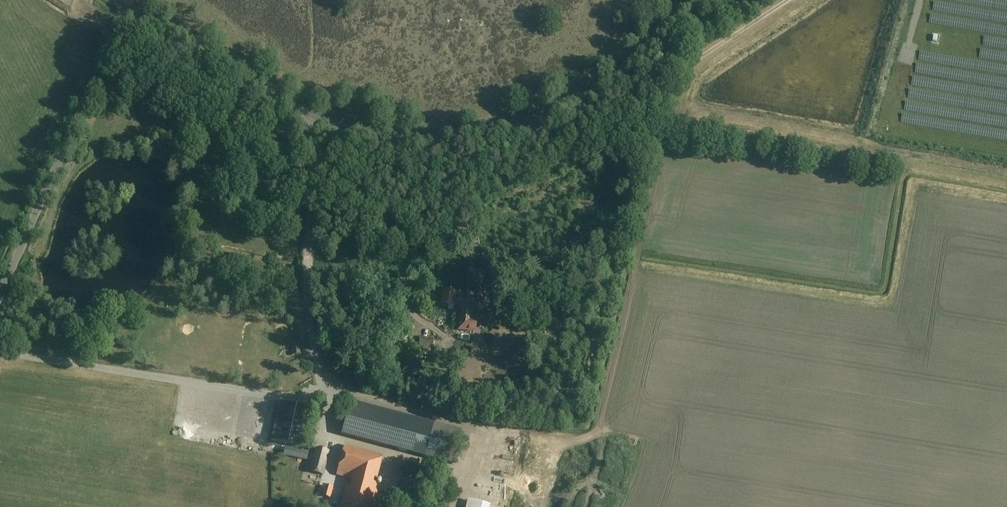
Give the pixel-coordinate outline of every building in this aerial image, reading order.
[(467,293),(466,300),(456,298),(457,292),(443,290),(441,305),(454,307),(454,305),(463,306),(459,329),(474,332),(475,322),(470,321),(471,312),(473,313),(474,306),(472,305),(473,301),(470,300),(471,294),(467,293)] [(429,346),(434,347),(435,338),(420,336),(419,345),(424,346),(423,351),(429,351),(429,346)] [(291,343),(293,355),(301,354),(299,341),(291,343)] [(272,444),(302,450),(311,409),(281,403),(272,444)] [(350,403),(341,435),(451,464),(460,431),(350,403)] [(324,422),(330,436),(335,434),(329,420),(324,422)] [(304,471),(323,475),(330,451),(310,446),(304,471)] [(375,486),(382,456),(343,446),(336,475),(352,479),(350,488),(345,487),(340,506),(374,506),(379,487),(375,486)] [(512,483),(513,475),(506,474),(505,482),(512,483)] [(396,500),(416,505),(421,485),(401,480),(396,500)] [(501,483),(499,487),(508,492),(510,488),(501,483)] [(322,496),(330,498),(333,488),(324,486),(322,496)]
